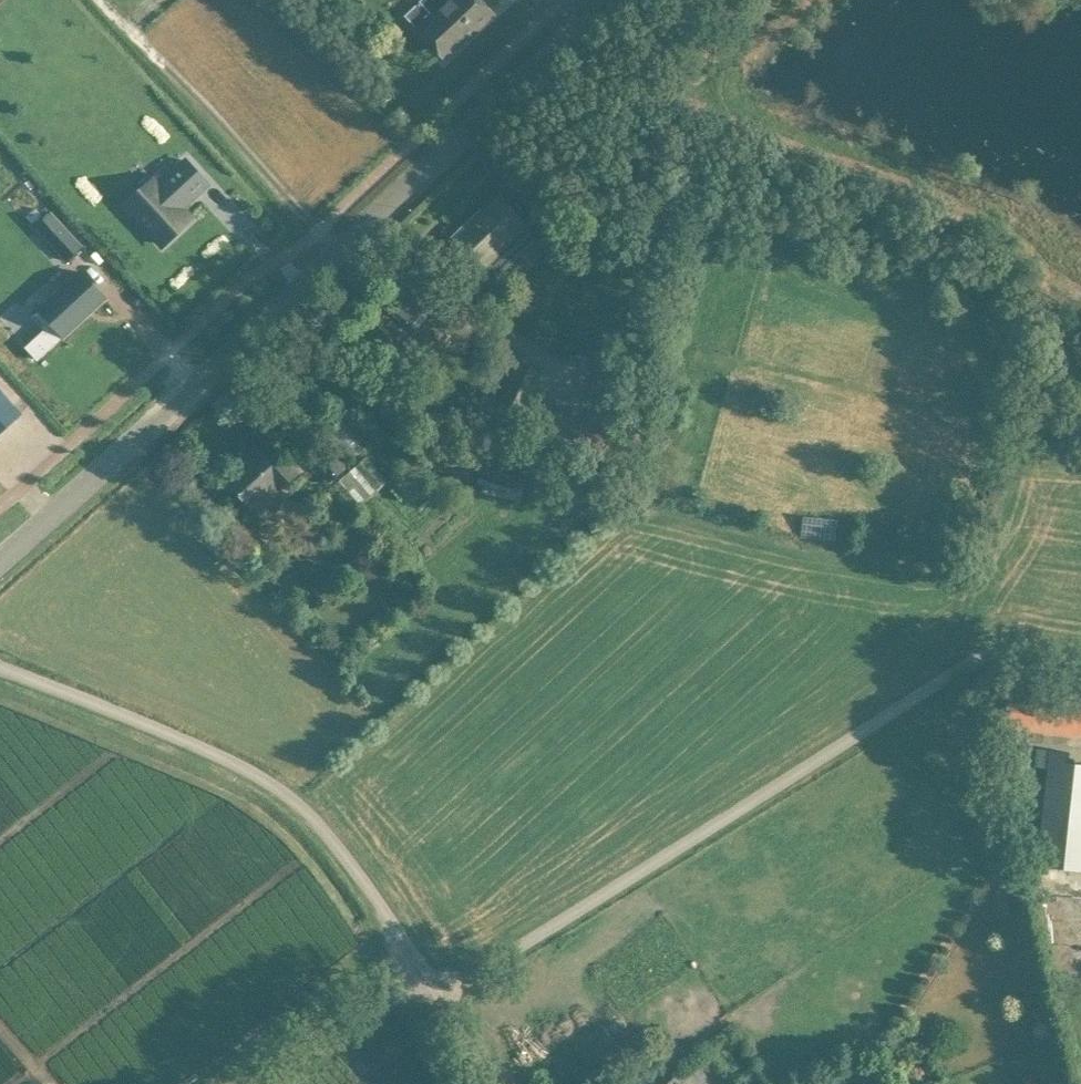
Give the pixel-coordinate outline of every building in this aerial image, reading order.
[(476,33),(495,16),(480,0),(429,0),(428,1),(439,12),(434,18),(420,3),(405,17),(417,30),(445,59),(474,31),(476,33)] [(154,179),(127,204),(164,245),(191,220),(180,209),(208,183),(187,161),(160,186),(154,179)] [(547,197),(529,215),(534,220),(546,232),(555,242),(573,224),(547,197)] [(466,226),(454,237),(469,253),(483,268),(495,282),(546,232),(534,220),(527,226),(517,215),(501,199),(472,227),(466,226)] [(35,227),(66,261),(82,247),(51,212),(35,227)] [(46,331),(28,348),(39,360),(61,340),(60,339),(64,335),(65,337),(108,298),(82,270),(39,308),(41,310),(33,317),(46,331)] [(21,414),(0,390),(0,432),(21,414)] [(226,481),(251,508),(259,517),(275,503),(266,494),(277,484),(280,487),(297,472),(265,437),(247,453),(251,458),(226,481)] [(331,482),(347,468),(321,438),(305,452),(331,482)] [(383,499),(400,491),(387,467),(371,475),(383,499)] [(390,587),(387,592),(388,596),(392,599),(397,598),(400,594),(399,589),(395,586),(390,587)] [(983,693),(992,694),(988,726),(990,737),(1043,743),(1044,733),(1080,737),(1080,702),(1012,695),(1013,680),(985,677),(983,693)] [(1048,772),(1038,867),(1080,871),(1080,765),(1069,763),(1070,752),(1050,750),(1048,772)]
